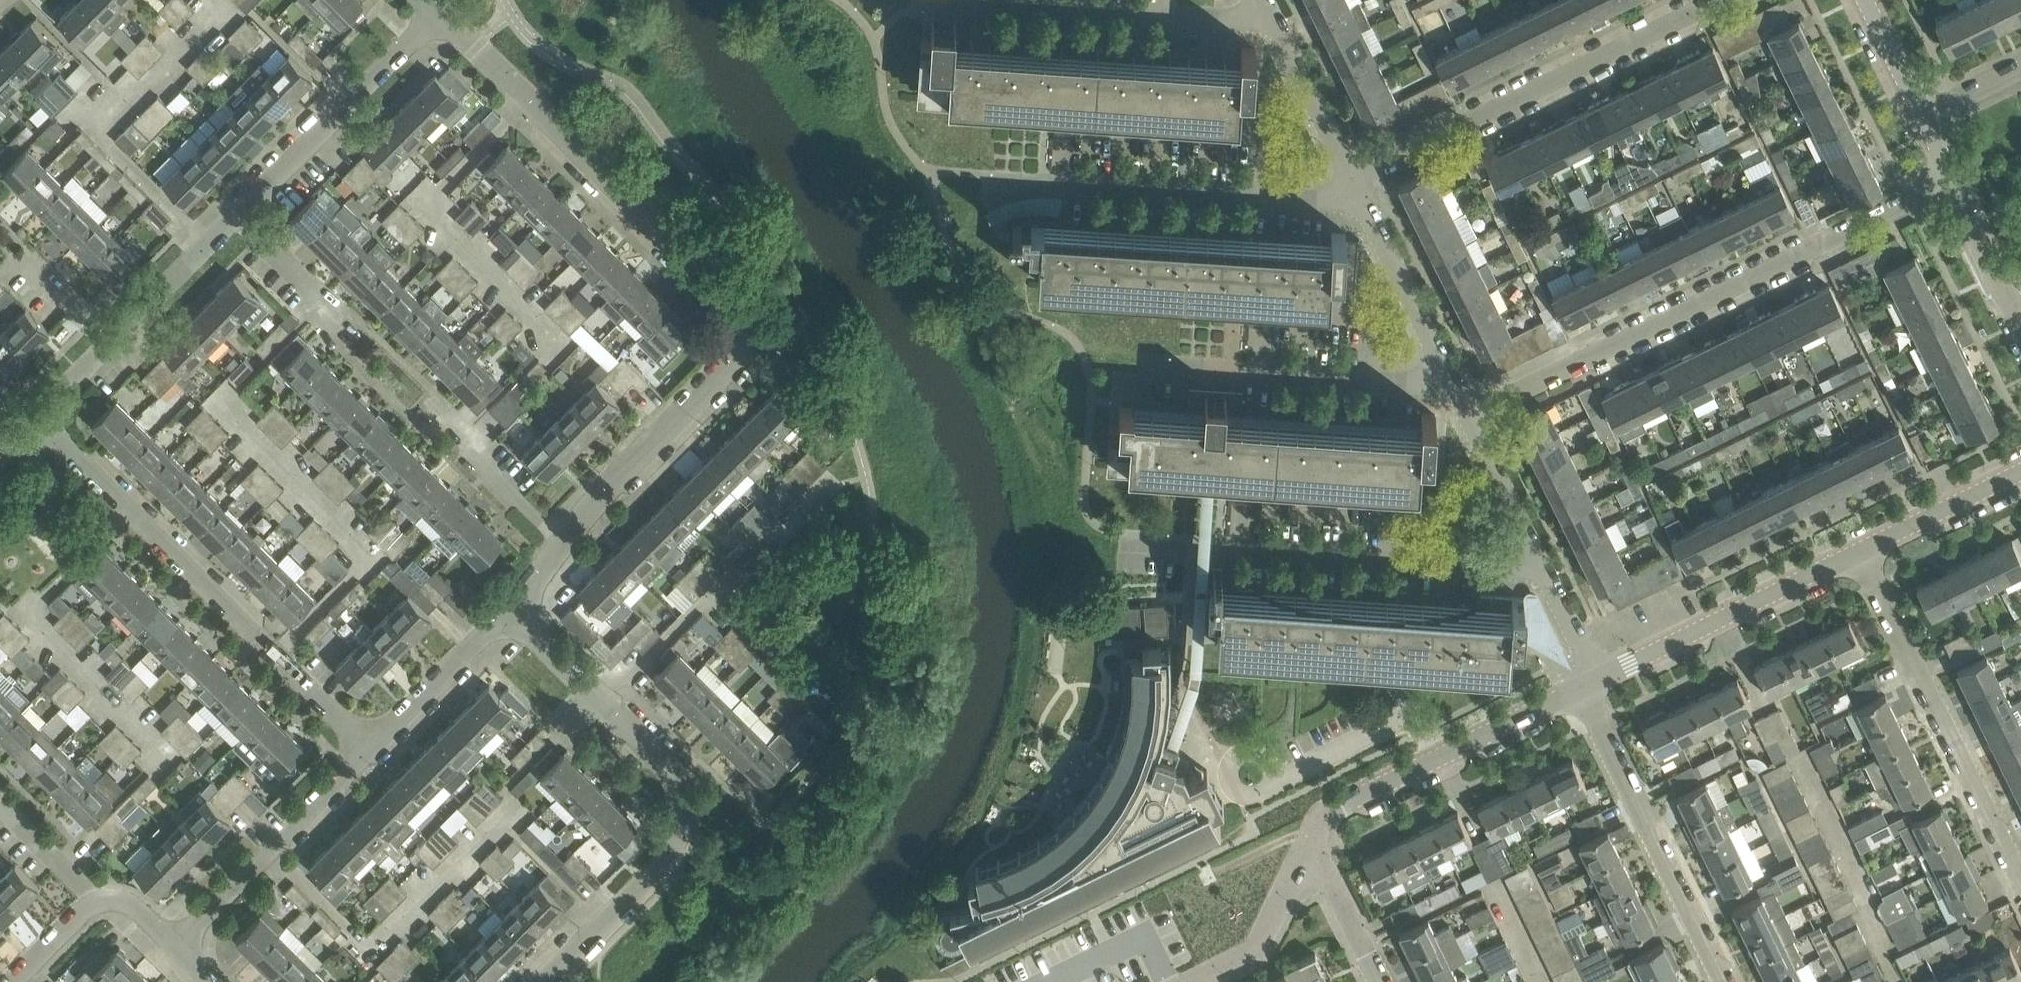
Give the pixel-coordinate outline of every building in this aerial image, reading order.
[(83,43),(101,24),(78,0),(60,18),(58,16),(57,17),(83,43)] [(119,6),(113,0),(78,0),(101,24),(119,6)] [(168,0),(166,0),(167,1),(159,9),(177,27),(186,19),(168,0)] [(187,3),(184,0),(168,0),(186,19),(194,10),(187,3)] [(252,7),(258,0),(240,0),(237,2),(247,12),(252,7)] [(338,24),(340,26),(364,2),(362,0),(330,0),(322,8),(324,10),(320,13),(335,28),(338,24)] [(1350,6),(1347,0),(1310,0),(1314,9),(1312,11),(1318,22),(1350,6)] [(1405,8),(1402,0),(1391,0),(1397,12),(1405,8)] [(1440,6),(1437,0),(1428,0),(1422,3),(1426,12),(1440,6)] [(1587,20),(1577,0),(1555,0),(1550,2),(1566,33),(1576,28),(1576,26),(1587,20)] [(1611,11),(1605,0),(1577,0),(1587,20),(1599,14),(1600,16),(1611,11)] [(1628,0),(1605,0),(1611,11),(1622,6),(1621,4),(1628,0)] [(1998,27),(1985,0),(1975,0),(1960,7),(1975,38),(1998,27)] [(2020,15),(2020,14),(2014,0),(1985,0),(1998,27),(2020,15)] [(1331,44),(1361,29),(1370,25),(1359,1),(1350,6),(1318,22),(1323,32),(1325,31),(1331,44)] [(1780,30),(1791,24),(1780,1),(1769,6),(1780,30)] [(1555,39),(1566,33),(1550,2),(1528,13),(1542,42),(1554,37),(1555,39)] [(1769,35),(1770,35),(1780,30),(1769,6),(1758,12),(1769,35)] [(1951,50),(1975,38),(1960,7),(1936,19),(1951,50)] [(1405,8),(1397,12),(1403,26),(1412,22),(1405,8)] [(1530,48),(1542,42),(1528,13),(1505,24),(1521,55),(1531,50),(1530,48)] [(54,42),(58,37),(38,17),(33,21),(32,21),(14,39),(38,63),(56,44),(54,42)] [(264,37),(249,22),(245,19),(237,27),(255,45),(264,37)] [(1782,59),(1811,45),(1805,32),(1807,31),(1801,19),(1791,24),(1780,30),(1770,35),(1782,59)] [(1241,66),(955,47),(956,22),(955,22),(955,26),(934,25),(934,20),(933,20),(932,38),(922,37),(918,94),(1239,115),(1241,98),(1253,99),(1256,48),(1242,47),(1241,66)] [(1510,61),(1521,55),(1505,24),(1483,35),(1497,64),(1509,59),(1510,61)] [(137,43),(146,34),(137,25),(121,42),(130,50),(129,51),(147,69),(155,61),(137,43)] [(231,69),(255,45),(237,27),(228,36),(231,39),(216,54),(231,69)] [(1341,69),(1373,53),(1361,29),(1331,44),(1338,57),(1335,58),(1341,69)] [(295,48),(304,40),(297,32),(288,41),(295,48)] [(164,51),(154,41),(146,33),(146,34),(137,43),(155,61),(164,51)] [(1485,70),(1497,64),(1483,35),(1460,46),(1475,78),(1486,72),(1485,70)] [(38,63),(14,39),(0,53),(0,61),(20,81),(38,63)] [(314,68),(323,59),(304,40),(295,48),(314,68)] [(1420,60),(1429,55),(1422,41),(1413,46),(1420,60)] [(1793,83),(1825,67),(1820,56),(1817,57),(1811,45),(1782,59),(1793,83)] [(1464,83),(1475,78),(1460,46),(1437,58),(1451,87),(1463,81),(1464,83)] [(1721,95),(1715,83),(1728,77),(1714,48),(1701,54),(1700,52),(1689,57),(1710,100),(1721,95)] [(222,68),(212,58),(204,50),(194,59),(213,77),(222,68)] [(139,77),(147,69),(129,51),(121,59),(139,77)] [(1355,92),(1385,77),(1373,53),(1341,69),(1346,80),(1348,79),(1355,92)] [(313,78),(309,73),(289,54),(271,73),(295,96),(313,78)] [(1429,55),(1420,60),(1427,73),(1435,69),(1429,55)] [(1700,105),(1710,100),(1689,57),(1679,62),(1680,64),(1668,70),(1682,99),(1695,93),(1700,105)] [(204,85),(213,77),(194,59),(186,67),(204,85)] [(20,81),(0,61),(0,97),(2,99),(20,81)] [(79,91),(76,88),(92,72),(81,61),(64,77),(61,73),(52,81),(70,99),(79,91)] [(1736,80),(1745,75),(1739,63),(1730,67),(1736,80)] [(1805,107),(1834,92),(1828,79),(1830,78),(1825,67),(1793,83),(1805,107)] [(1659,110),(1682,99),(1668,70),(1656,76),(1655,74),(1644,79),(1659,110)] [(277,114),(295,96),(271,73),(253,90),(277,114)] [(418,91),(442,115),(460,97),(436,74),(418,91)] [(1736,80),(1744,94),(1752,90),(1745,75),(1736,80)] [(1374,112),(1386,106),(1397,101),(1385,77),(1355,92),(1361,104),(1359,105),(1364,117),(1374,112)] [(1452,103),(1443,85),(1441,79),(1429,85),(1441,109),(1452,103)] [(1637,121),(1659,110),(1644,79),(1633,84),(1634,87),(1622,92),(1637,121)] [(62,108),(70,99),(52,81),(43,90),(62,108)] [(1430,114),(1441,109),(1429,85),(1418,90),(1430,114)] [(53,117),(62,108),(43,90),(35,99),(53,117)] [(259,132),(277,114),(253,90),(235,108),(259,132)] [(1419,119),(1430,114),(1418,90),(1408,96),(1419,119)] [(423,134),(442,115),(418,91),(400,110),(423,134)] [(1614,132),(1637,121),(1622,92),(1611,98),(1610,96),(1599,101),(1614,132)] [(1816,130),(1848,115),(1843,104),(1841,105),(1834,92),(1805,107),(1816,130)] [(150,104),(168,122),(186,103),(176,93),(166,103),(158,95),(150,104)] [(1408,124),(1419,119),(1408,96),(1397,101),(1408,124)] [(1398,130),(1408,124),(1397,101),(1386,106),(1398,130)] [(1592,143),(1614,132),(1599,101),(1588,107),(1589,109),(1577,114),(1592,143)] [(158,131),(168,122),(150,104),(141,113),(158,131)] [(1386,106),(1374,112),(1386,135),(1398,130),(1386,106)] [(241,150),(259,132),(235,108),(218,126),(241,150)] [(1759,127),(1770,122),(1763,108),(1753,113),(1759,127)] [(406,152),(423,134),(400,110),(382,128),(406,152)] [(151,139),(158,131),(141,113),(133,121),(151,139)] [(1569,155),(1592,143),(1577,114),(1566,120),(1565,118),(1554,123),(1569,155)] [(1828,154),(1858,139),(1851,126),(1854,126),(1848,115),(1816,130),(1806,135),(1817,159),(1827,153),(1828,154)] [(464,138),(473,146),(491,128),(482,119),(464,138)] [(66,128),(65,128),(57,120),(51,122),(42,131),(53,141),(66,128)] [(142,148),(151,139),(133,121),(124,130),(142,148)] [(1770,122),(1759,127),(1766,141),(1776,136),(1770,122)] [(1547,166),(1569,155),(1554,123),(1543,129),(1544,131),(1532,137),(1547,166)] [(1730,140),(1744,133),(1739,124),(1725,130),(1730,140)] [(224,168),(241,150),(218,126),(200,144),(224,168)] [(387,170),(406,152),(382,128),(363,146),(368,151),(359,159),(377,178),(376,179),(383,186),(393,176),(387,170)] [(15,149),(28,136),(22,130),(9,142),(15,149)] [(88,148),(94,142),(82,130),(76,136),(88,148)] [(1716,146),(1730,140),(1725,130),(1711,137),(1716,146)] [(1732,144),(1737,154),(1751,147),(1752,149),(1761,144),(1755,133),(1746,137),(1732,144)] [(1524,177),(1547,166),(1532,137),(1520,142),(1519,140),(1509,146),(1524,177)] [(1829,183),(1839,178),(1872,162),(1866,151),(1864,152),(1858,139),(1828,154),(1834,167),(1824,171),(1829,183)] [(1685,161),(1698,155),(1693,144),(1685,141),(1676,145),(1680,152),(1685,161)] [(15,149),(9,142),(0,151),(0,155),(4,160),(15,149)] [(100,161),(106,154),(94,142),(88,148),(100,161)] [(502,187),(526,163),(509,146),(511,144),(510,143),(496,157),(490,151),(478,163),(502,187)] [(206,186),(224,168),(200,144),(182,162),(206,186)] [(1723,160),(1737,154),(1732,144),(1718,151),(1723,160)] [(1501,188),(1524,177),(1509,146),(1498,151),(1499,153),(1486,159),(1501,188)] [(454,165),(466,153),(460,147),(448,159),(454,165)] [(22,191),(45,167),(27,149),(3,173),(22,191)] [(1486,172),(1483,167),(1475,149),(1462,155),(1474,178),(1486,172)] [(1783,175),(1792,170),(1787,157),(1788,157),(1783,150),(1773,154),(1783,175)] [(1670,168),(1685,161),(1680,152),(1666,159),(1670,168)] [(111,172),(117,165),(106,154),(100,161),(111,172)] [(369,186),(376,179),(377,178),(359,159),(350,168),(369,186)] [(443,176),(454,165),(448,159),(436,170),(443,176)] [(1687,166),(1691,175),(1704,168),(1700,159),(1687,166)] [(187,204),(206,186),(182,162),(164,181),(187,204)] [(1851,202),(1881,187),(1875,174),(1877,173),(1872,162),(1839,178),(1851,202)] [(521,206),(545,182),(526,163),(502,187),(521,206)] [(1677,182),(1691,175),(1687,166),(1673,173),(1677,182)] [(40,209),(63,185),(45,167),(22,191),(40,209)] [(360,194),(369,186),(350,168),(333,186),(344,197),(354,188),(360,194)] [(1640,183),(1653,177),(1649,168),(1635,174),(1640,183)] [(1782,218),(1794,212),(1780,184),(1773,169),(1750,181),(1757,195),(1772,226),(1783,221),(1782,218)] [(1442,194),(1439,188),(1430,170),(1400,184),(1406,198),(1404,199),(1410,210),(1442,194)] [(1795,200),(1807,194),(1806,194),(1801,184),(1799,185),(1792,170),(1783,175),(1795,200)] [(129,189),(135,183),(124,172),(117,178),(129,189)] [(1625,190),(1640,183),(1635,174),(1621,181),(1625,190)] [(537,222),(561,198),(545,182),(521,206),(537,222)] [(1489,200),(1498,196),(1491,182),(1482,187),(1489,200)] [(1642,188),(1646,197),(1647,197),(1650,204),(1658,199),(1655,192),(1659,190),(1655,182),(1642,188)] [(141,202),(147,195),(135,183),(129,189),(141,202)] [(58,226),(81,203),(63,185),(40,209),(58,226)] [(1624,208),(1646,197),(1642,188),(1620,200),(1624,208)] [(1423,233),(1465,212),(1453,189),(1442,194),(1410,210),(1415,221),(1417,220),(1423,233)] [(1590,196),(1594,205),(1608,199),(1604,190),(1590,196)] [(1819,217),(1810,199),(1807,194),(1795,200),(1806,223),(1819,217)] [(1761,231),(1772,226),(1757,195),(1734,206),(1748,235),(1760,229),(1761,231)] [(332,214),(331,213),(314,196),(290,220),(308,238),(332,214)] [(1498,196),(1489,200),(1496,214),(1505,210),(1498,196)] [(1579,212),(1594,205),(1590,196),(1575,203),(1579,212)] [(556,240),(579,216),(561,198),(537,222),(556,240)] [(463,227),(481,209),(472,200),(454,218),(463,227)] [(163,228),(172,219),(153,201),(145,210),(163,228)] [(76,244),(99,220),(81,203),(58,226),(76,244)] [(389,229),(407,211),(399,203),(374,228),(383,236),(390,229),(389,229)] [(1597,210),(1601,219),(1614,213),(1610,203),(1597,210)] [(1060,209),(1060,207),(1053,206),(1050,205),(1041,205),(1033,205),(1024,206),(1020,206),(1015,207),(1012,208),(1006,210),(998,212),(993,215),(989,217),(991,221),(996,219),(999,218),(1005,215),(1011,213),(1015,212),(1019,212),(1022,222),(1009,221),(1008,231),(1030,233),(1029,244),(1041,245),(1039,281),(1330,300),(1330,296),(1354,298),(1354,301),(1355,301),(1359,238),(1358,238),(1358,239),(1345,238),(1346,231),(1332,230),(1331,249),(1062,232),(1063,227),(1044,226),(1044,224),(1043,224),(1044,207),(1052,207),(1060,209)] [(1737,241),(1748,235),(1734,206),(1712,217),(1711,217),(1727,248),(1738,243),(1737,241)] [(1711,217),(1712,217),(1708,208),(1696,213),(1701,223),(1689,228),(1703,257),(1715,251),(1716,254),(1727,248),(1711,217)] [(498,228),(489,219),(490,218),(481,209),(463,227),(472,236),(480,227),(489,237),(498,228)] [(1599,220),(1601,219),(1597,210),(1583,217),(1591,234),(1604,228),(1599,220)] [(389,229),(390,229),(398,237),(416,219),(407,211),(389,229)] [(1433,257),(1465,241),(1476,236),(1465,212),(1423,233),(1430,245),(1427,246),(1433,257)] [(1545,218),(1549,227),(1563,220),(1559,212),(1545,218)] [(350,232),(347,229),(332,214),(308,238),(327,256),(350,232)] [(1703,257),(1689,228),(1682,214),(1659,225),(1682,271),(1692,265),(1691,263),(1703,257)] [(574,258),(598,234),(579,216),(556,240),(574,258)] [(1534,234),(1549,227),(1545,218),(1530,225),(1534,234)] [(407,246),(417,237),(425,228),(416,219),(398,237),(407,246)] [(93,262),(117,238),(99,220),(76,244),(93,262)] [(1671,276),(1682,271),(1659,225),(1650,230),(1657,244),(1644,251),(1658,280),(1670,274),(1671,276)] [(1559,249),(1560,249),(1570,244),(1567,236),(1569,235),(1565,226),(1552,232),(1556,241),(1559,249)] [(1512,247),(1521,243),(1515,229),(1506,234),(1512,247)] [(368,250),(363,246),(350,232),(327,256),(344,274),(368,250)] [(1556,241),(1552,232),(1537,239),(1542,248),(1556,241)] [(592,276),(616,252),(598,234),(574,258),(592,276)] [(1895,266),(1906,260),(1895,237),(1884,242),(1895,266)] [(112,280),(136,256),(117,238),(93,262),(112,280)] [(1447,280),(1477,265),(1465,241),(1433,257),(1438,268),(1440,267),(1447,280)] [(1884,271),(1885,271),(1895,266),(1884,242),(1873,248),(1884,271)] [(1521,243),(1512,247),(1519,262),(1528,257),(1521,243)] [(507,271),(525,253),(517,244),(499,262),(507,271)] [(1873,276),(1884,271),(1873,248),(1861,253),(1873,276)] [(57,263),(73,280),(87,266),(71,249),(57,263)] [(427,262),(434,255),(427,249),(422,253),(423,258),(427,262)] [(362,292),(381,272),(386,268),(368,250),(344,274),(340,278),(355,293),(359,289),(362,292)] [(1646,285),(1658,280),(1644,251),(1621,262),(1637,293),(1647,288),(1646,285)] [(611,295),(635,272),(616,252),(592,276),(611,295)] [(515,279),(533,260),(525,253),(507,271),(515,279)] [(1862,282),(1873,276),(1861,253),(1851,258),(1862,282)] [(1897,295),(1927,280),(1921,267),(1923,266),(1917,255),(1906,260),(1895,266),(1885,271),(1897,295)] [(443,282),(461,264),(453,256),(435,274),(443,282)] [(1852,287),(1862,282),(1851,258),(1840,263),(1852,287)] [(525,288),(533,280),(543,270),(533,260),(515,279),(525,288)] [(1626,298),(1637,293),(1621,262),(1599,273),(1613,302),(1625,296),(1626,298)] [(1613,302),(1599,273),(1594,263),(1572,273),(1577,284),(1576,284),(1591,315),(1602,310),(1601,308),(1613,302)] [(1840,293),(1849,288),(1852,287),(1840,263),(1829,269),(1840,293)] [(452,291),(471,274),(461,264),(443,282),(452,291)] [(1456,304),(1489,288),(1477,265),(1447,280),(1453,292),(1451,294),(1456,304)] [(404,286),(396,278),(386,268),(381,272),(362,292),(381,310),(404,286)] [(628,313),(652,289),(635,272),(611,295),(628,313)] [(249,326),(267,308),(233,273),(215,292),(240,318),(249,326)] [(461,300),(471,290),(479,282),(471,274),(452,291),(461,300)] [(1535,295),(1544,291),(1537,276),(1528,280),(1535,295)] [(1908,319),(1941,303),(1936,292),(1933,293),(1927,280),(1897,295),(1908,319)] [(1581,321),(1591,315),(1576,284),(1553,296),(1567,325),(1579,319),(1581,321)] [(1805,294),(1821,325),(1844,313),(1830,284),(1817,290),(1816,288),(1805,294)] [(422,304),(412,294),(404,286),(381,310),(398,327),(422,304)] [(1470,327),(1500,312),(1489,288),(1456,304),(1462,315),(1464,314),(1470,327)] [(1852,315),(1861,311),(1849,288),(1840,293),(1852,315)] [(646,330),(670,307),(652,289),(628,313),(646,330)] [(553,316),(571,298),(562,290),(544,308),(553,316)] [(1545,321),(1556,315),(1544,291),(1535,295),(1542,309),(1539,310),(1545,321)] [(222,335),(240,318),(215,292),(197,310),(222,335)] [(1798,336),(1821,325),(1805,294),(1795,299),(1796,301),(1784,307),(1798,336)] [(585,300),(579,306),(571,298),(553,316),(561,325),(580,307),(588,315),(594,309),(585,300)] [(1920,342),(1950,327),(1944,315),(1946,314),(1941,303),(1908,319),(1920,342)] [(417,346),(426,338),(441,322),(422,304),(398,327),(399,328),(395,332),(406,343),(410,339),(417,346)] [(582,322),(588,315),(580,307),(561,325),(589,352),(600,341),(582,322)] [(670,307),(646,330),(664,349),(688,325),(670,307)] [(1776,347),(1798,336),(1784,307),(1772,313),(1771,311),(1760,316),(1776,347)] [(50,332),(49,331),(26,308),(7,327),(31,351),(50,332)] [(497,335),(515,317),(506,309),(488,327),(497,335)] [(205,353),(222,335),(197,310),(180,327),(205,353)] [(1861,311),(1852,315),(1860,330),(1868,326),(1861,311)] [(1501,342),(1513,337),(1500,312),(1470,327),(1476,340),(1474,341),(1480,353),(1490,347),(1502,372),(1513,366),(1501,342)] [(1568,339),(1559,321),(1556,315),(1545,321),(1556,345),(1568,339)] [(1753,358),(1776,347),(1760,316),(1750,321),(1751,323),(1739,329),(1753,358)] [(506,344),(514,335),(523,326),(515,317),(497,335),(506,344)] [(272,349),(291,330),(282,321),(263,339),(272,349)] [(1546,350),(1556,345),(1545,321),(1534,326),(1546,350)] [(458,339),(445,327),(441,322),(426,338),(417,346),(434,363),(458,339)] [(1535,355),(1546,350),(1534,326),(1523,332),(1535,355)] [(31,351),(7,327),(0,334),(0,354),(14,368),(31,351)] [(186,372),(205,353),(180,327),(160,346),(167,353),(158,362),(176,380),(185,371),(186,372)] [(1921,371),(1932,366),(1964,350),(1959,339),(1957,340),(1950,327),(1920,342),(1910,347),(1921,371)] [(1731,370),(1753,358),(1739,329),(1727,335),(1726,333),(1715,338),(1731,370)] [(1524,361),(1535,355),(1523,332),(1513,337),(1524,361)] [(1876,364),(1885,360),(1873,336),(1865,341),(1876,364)] [(1513,366),(1524,361),(1513,337),(1501,342),(1513,366)] [(1709,381),(1731,370),(1715,338),(1705,344),(1706,346),(1694,352),(1709,381)] [(264,356),(272,349),(263,339),(255,347),(264,356)] [(476,357),(461,343),(458,339),(434,363),(452,381),(476,357)] [(305,343),(299,349),(291,340),(273,358),(281,367),(299,386),(323,362),(305,343)] [(619,360),(601,341),(600,341),(589,352),(600,363),(597,366),(623,392),(633,383),(615,365),(619,360)] [(1943,390),(1973,375),(1967,362),(1969,361),(1964,350),(1932,366),(1943,390)] [(1716,395),(1709,381),(1694,352),(1682,357),(1681,355),(1670,361),(1686,392),(1694,406),(1716,395)] [(14,368),(0,354),(0,382),(14,368)] [(615,365),(633,383),(642,374),(624,356),(619,360),(615,365)] [(494,376),(478,359),(476,357),(452,381),(471,400),(494,376)] [(236,385),(254,367),(245,358),(227,376),(236,385)] [(530,386),(548,368),(539,360),(521,378),(530,386)] [(1876,364),(1883,378),(1892,374),(1885,360),(1876,364)] [(1663,403),(1686,392),(1670,361),(1660,366),(1661,368),(1649,374),(1663,403)] [(168,388),(176,380),(158,362),(150,369),(168,388)] [(317,403),(341,380),(323,362),(299,386),(317,403)] [(1847,379),(1861,372),(1857,363),(1842,370),(1847,379)] [(616,400),(623,392),(597,366),(590,373),(597,380),(578,399),(602,422),(621,404),(616,400)] [(561,367),(554,374),(562,382),(569,375),(561,367)] [(159,396),(168,388),(150,369),(141,378),(159,396)] [(1834,385),(1847,379),(1842,370),(1829,376),(1834,385)] [(1641,414),(1663,403),(1649,374),(1637,380),(1636,378),(1625,383),(1641,414)] [(1955,413),(1987,397),(1982,387),(1980,388),(1973,375),(1943,390),(1955,413)] [(1850,384),(1855,393),(1868,386),(1864,377),(1850,384)] [(335,421),(359,398),(341,380),(317,403),(335,421)] [(527,389),(518,381),(508,391),(517,399),(527,389)] [(1640,414),(1641,414),(1625,383),(1614,388),(1615,391),(1603,397),(1624,439),(1648,427),(1640,414)] [(1860,404),(1855,393),(1850,384),(1836,391),(1846,411),(1860,404)] [(1802,401),(1816,394),(1811,385),(1798,392),(1802,401)] [(1603,409),(1600,404),(1591,386),(1579,392),(1591,416),(1603,409)] [(515,399),(507,391),(489,409),(497,417),(515,399)] [(809,423),(800,414),(776,391),(758,409),(782,433),(781,433),(790,442),(809,423)] [(1421,432),(1225,419),(1226,394),(1206,392),(1204,417),(1134,412),(1134,405),(1121,404),(1119,425),(1131,426),(1128,462),(1208,468),(1419,483),(1420,465),(1432,465),(1436,414),(1422,413),(1421,432)] [(1779,412),(1802,401),(1798,392),(1784,398),(1782,394),(1773,398),(1779,412)] [(1899,412),(1908,407),(1901,394),(1892,398),(1899,412)] [(1955,413),(1958,420),(1967,438),(1997,423),(1991,409),(1993,408),(1987,397),(1955,413)] [(353,439),(377,415),(359,398),(335,421),(353,439)] [(1757,423),(1779,412),(1773,398),(1764,403),(1766,407),(1752,414),(1757,423)] [(515,399),(497,417),(507,426),(525,408),(515,399)] [(584,441),(602,422),(578,399),(560,417),(584,441)] [(1805,406),(1809,415),(1823,408),(1818,399),(1805,406)] [(111,442),(135,418),(116,400),(92,424),(111,442)] [(264,430),(283,412),(274,403),(256,421),(264,430)] [(1795,422),(1809,415),(1805,406),(1791,413),(1795,422)] [(1559,432),(1556,425),(1547,407),(1517,422),(1523,435),(1521,436),(1527,448),(1559,432)] [(1899,412),(1906,426),(1915,421),(1908,407),(1899,412)] [(194,435),(212,417),(203,408),(185,426),(194,435)] [(764,451),(781,433),(782,433),(758,409),(740,427),(764,451)] [(1605,437),(1614,433),(1603,409),(1591,416),(1602,439),(1605,437)] [(273,438),(291,420),(283,412),(264,430),(273,438)] [(1734,434),(1757,423),(1752,414),(1730,425),(1734,434)] [(371,457),(395,433),(377,415),(353,439),(343,448),(352,456),(361,447),(371,457)] [(203,443),(221,425),(212,417),(194,435),(203,443)] [(566,458),(584,441),(560,417),(543,435),(566,458)] [(129,460),(153,436),(135,418),(111,442),(129,460)] [(282,447),(290,439),(300,429),(291,420),(273,438),(282,447)] [(1759,428),(1764,437),(1777,430),(1773,421),(1759,428)] [(211,452),(221,442),(229,433),(221,425),(203,443),(211,452)] [(1712,445),(1734,434),(1730,425),(1707,436),(1712,445)] [(746,469),(764,451),(740,427),(722,445),(746,469)] [(1913,455),(1905,437),(1899,427),(1876,438),(1891,469),(1902,463),(1901,461),(1913,455)] [(1741,448),(1764,437),(1759,428),(1737,439),(1741,448)] [(1934,453),(1925,435),(1923,429),(1910,435),(1922,459),(1934,453)] [(1540,470),(1571,455),(1559,432),(1527,448),(1532,457),(1534,456),(1540,470)] [(389,475),(413,451),(395,433),(371,457),(389,475)] [(1614,433),(1605,437),(1613,451),(1621,447),(1614,433)] [(548,477),(566,458),(543,435),(524,453),(525,454),(521,459),(535,473),(540,468),(548,477)] [(147,478),(170,454),(153,436),(129,460),(147,478)] [(1698,452),(1712,445),(1707,436),(1694,443),(1698,452)] [(310,446),(302,438),(295,445),(303,453),(310,446)] [(838,438),(831,445),(839,454),(846,447),(838,438)] [(1880,474),(1891,469),(1876,438),(1854,449),(1868,477),(1879,472),(1880,474)] [(1719,459),(1741,448),(1737,439),(1714,450),(1719,459)] [(728,487),(746,469),(722,445),(704,463),(728,487)] [(1666,467),(1688,456),(1684,447),(1661,458),(1666,467)] [(1856,483),(1868,477),(1854,449),(1831,460),(1846,491),(1857,485),(1856,483)] [(818,476),(826,468),(808,450),(799,459),(818,476)] [(1704,466),(1719,459),(1714,450),(1700,457),(1704,466)] [(407,493),(431,469),(413,451),(389,475),(407,493)] [(165,495),(188,472),(170,454),(147,478),(165,495)] [(1550,495),(1583,478),(1571,455),(1540,470),(1546,482),(1544,483),(1550,495)] [(1653,473),(1666,467),(1661,458),(1648,464),(1653,473)] [(809,485),(818,476),(799,459),(790,468),(809,485)] [(329,461),(320,470),(313,478),(321,486),(339,468),(331,460),(329,461)] [(1835,496),(1846,491),(1831,460),(1808,471),(1822,500),(1834,494),(1835,496)] [(250,490),(268,472),(259,463),(241,481),(250,490)] [(710,505),(728,487),(704,463),(686,481),(710,505)] [(1628,484),(1637,480),(1630,466),(1622,470),(1628,484)] [(1669,472),(1673,482),(1687,475),(1682,466),(1669,472)] [(329,494),(347,476),(339,468),(321,486),(329,494)] [(800,494),(809,485),(790,468),(782,476),(800,494)] [(425,511),(449,487),(431,469),(407,493),(425,511)] [(1811,505),(1822,500),(1808,471),(1786,482),(1801,513),(1812,507),(1811,505)] [(183,513),(206,490),(188,472),(165,495),(183,513)] [(258,499),(277,481),(268,472),(250,490),(258,499)] [(1660,489),(1673,482),(1669,472),(1655,479),(1660,489)] [(338,503),(347,494),(356,485),(347,476),(329,494),(338,503)] [(1564,517),(1594,502),(1583,478),(1550,495),(1555,505),(1557,504),(1564,517)] [(1628,484),(1635,499),(1644,494),(1637,480),(1628,484)] [(266,507),(276,497),(285,488),(277,481),(258,499),(266,507)] [(692,523),(710,505),(686,481),(669,499),(692,523)] [(1790,518),(1801,513),(1786,482),(1763,493),(1777,522),(1789,516),(1790,518)] [(443,528),(467,505),(449,487),(425,511),(443,528)] [(201,531),(224,507),(206,490),(183,513),(201,531)] [(1741,504),(1738,505),(1732,493),(1712,502),(1718,515),(1732,544),(1744,538),(1745,540),(1756,535),(1741,504)] [(1765,527),(1777,522),(1763,493),(1741,504),(1756,535),(1766,530),(1765,527)] [(674,540),(692,523),(669,499),(651,517),(674,540)] [(776,500),(767,508),(776,517),(784,509),(776,500)] [(1573,542),(1606,525),(1594,502),(1564,517),(1570,529),(1568,530),(1573,542)] [(764,530),(773,521),(754,503),(746,511),(764,530)] [(461,546),(485,522),(467,505),(443,528),(433,539),(450,556),(460,546),(461,546)] [(219,549),(242,525),(224,507),(201,531),(219,549)] [(756,538),(764,530),(746,511),(737,520),(756,538)] [(376,541),(394,523),(386,514),(368,533),(376,541)] [(1652,532),(1660,528),(1654,514),(1645,519),(1652,532)] [(1720,550),(1732,544),(1718,515),(1695,526),(1711,557),(1721,552),(1720,550)] [(1695,526),(1685,531),(1679,516),(1665,523),(1672,537),(1686,566),(1699,560),(1700,562),(1711,557),(1695,526)] [(657,558),(674,540),(651,517),(633,535),(657,558)] [(305,545),(322,526),(314,518),(296,536),(305,545)] [(747,547),(756,538),(737,520),(729,529),(747,547)] [(479,565),(503,541),(485,522),(461,546),(479,565)] [(385,550),(403,532),(394,523),(376,541),(385,550)] [(236,567),(260,543),(242,525),(219,549),(236,567)] [(1587,564),(1618,549),(1606,525),(1573,542),(1578,552),(1580,551),(1587,564)] [(313,553),(331,535),(322,526),(305,545),(313,553)] [(1663,556),(1672,551),(1660,528),(1652,532),(1663,556)] [(385,550),(393,558),(412,540),(403,532),(385,550)] [(331,552),(340,544),(331,535),(313,553),(317,557),(313,562),(335,584),(349,570),(331,552)] [(646,569),(657,558),(633,535),(615,553),(639,576),(646,584),(653,576),(646,569)] [(2003,580),(2020,571),(2020,556),(2013,539),(1988,551),(2003,580)] [(254,585),(278,561),(260,543),(236,567),(254,585)] [(91,600),(100,592),(124,568),(106,550),(108,548),(107,547),(73,582),(91,600)] [(1617,579),(1627,574),(1630,572),(1618,549),(1587,564),(1593,577),(1591,578),(1596,590),(1606,584),(1618,608),(1628,603),(1617,579)] [(1684,575),(1675,557),(1672,551),(1663,556),(1660,557),(1672,581),(1684,575)] [(1979,592),(2003,580),(1988,551),(1965,563),(1979,592)] [(621,594),(639,576),(615,553),(597,570),(621,594)] [(711,583),(719,575),(701,557),(693,565),(711,583)] [(1662,586),(1672,581),(1660,557),(1650,562),(1662,586)] [(272,603),(296,579),(278,561),(254,585),(272,603)] [(1651,592),(1662,586),(1650,562),(1639,568),(1651,592)] [(1955,603),(1979,592),(1965,563),(1941,574),(1955,603)] [(703,591),(711,583),(693,565),(685,573),(703,591)] [(419,587),(420,585),(401,566),(390,576),(409,594),(391,612),(414,636),(433,617),(428,613),(429,612),(437,605),(419,587)] [(118,610),(142,586),(124,568),(100,592),(118,610)] [(1222,586),(1223,569),(1214,568),(1213,587),(1210,586),(1210,592),(1209,608),(1221,609),(1219,645),(1509,665),(1511,633),(1523,634),(1523,628),(1554,630),(1536,595),(1535,595),(1536,598),(1484,594),(1483,606),(1475,605),(1475,612),(1259,597),(1260,589),(1222,586)] [(1639,597),(1651,592),(1639,568),(1630,572),(1627,574),(1639,597)] [(444,597),(454,588),(436,569),(426,579),(444,597)] [(628,601),(621,594),(597,570),(580,588),(577,586),(576,587),(610,620),(628,601)] [(694,601),(703,591),(685,573),(676,583),(694,601)] [(1628,603),(1639,597),(1627,574),(1617,579),(1628,603)] [(1931,615),(1955,603),(1941,574),(1917,586),(1931,615)] [(296,579),(272,603),(291,621),(314,597),(296,579)] [(437,605),(444,597),(426,579),(420,585),(419,587),(437,605)] [(136,627),(160,604),(142,586),(118,610),(136,627)] [(340,599),(347,606),(359,593),(353,587),(340,599)] [(336,617),(347,606),(340,599),(329,611),(336,617)] [(154,645),(178,621),(160,604),(136,627),(154,645)] [(1167,604),(1144,605),(1145,621),(1145,635),(1158,634),(1168,634),(1168,627),(1167,604)] [(62,633),(80,615),(71,606),(53,624),(62,633)] [(572,606),(561,617),(561,618),(589,645),(600,634),(572,606)] [(1138,606),(1118,607),(1119,623),(1120,637),(1139,636),(1139,622),(1138,606)] [(396,654),(414,636),(391,612),(372,631),(396,654)] [(5,613),(4,613),(0,617),(0,634),(13,621),(5,613)] [(89,624),(97,631),(106,623),(97,613),(87,622),(80,615),(62,633),(71,642),(89,624)] [(699,628),(715,642),(725,632),(704,613),(681,638),(685,642),(699,628)] [(620,658),(652,625),(643,616),(625,634),(610,650),(620,658)] [(305,635),(314,644),(332,625),(323,617),(305,635)] [(1825,632),(1839,660),(1863,649),(1849,620),(1825,632)] [(22,630),(13,621),(0,634),(0,644),(4,648),(22,630)] [(172,663),(195,639),(178,621),(154,645),(172,663)] [(396,654),(372,631),(363,622),(346,639),(355,648),(378,672),(396,654)] [(79,650),(97,631),(89,624),(71,642),(79,650)] [(643,652),(661,634),(652,625),(620,658),(634,643),(643,652)] [(724,655),(741,636),(732,626),(714,645),(724,655)] [(12,656),(22,646),(30,638),(22,630),(4,648),(12,656)] [(1950,653),(1975,641),(1969,630),(1944,642),(1950,653)] [(1816,672),(1839,660),(1825,632),(1802,643),(1816,672)] [(732,663),(750,645),(741,636),(724,655),(732,663)] [(190,681),(213,657),(195,639),(172,663),(190,681)] [(113,641),(100,654),(105,658),(117,645),(113,641)] [(1955,664),(1980,652),(1975,641),(1950,653),(1955,664)] [(1792,683),(1816,672),(1802,643),(1778,654),(1792,683)] [(740,670),(758,652),(750,645),(732,663),(740,670)] [(1171,684),(1171,658),(1170,646),(1143,647),(1143,658),(1133,658),(1126,658),(1125,692),(1118,725),(1107,756),(1109,757),(1094,783),(1075,805),(1054,825),(1057,829),(1033,846),(1006,858),(979,867),(978,866),(976,867),(978,878),(969,880),(974,903),(950,908),(951,910),(954,923),(955,923),(955,925),(947,926),(943,930),(941,934),(941,939),(943,943),(947,947),(952,948),(956,946),(968,941),(971,946),(1221,824),(1213,809),(1224,804),(1207,769),(1190,778),(1184,767),(1173,763),(1180,743),(1172,740),(1162,736),(1168,711),(1171,684)] [(360,690),(378,672),(355,648),(336,666),(360,690)] [(673,694),(697,670),(678,652),(655,676),(673,694)] [(1768,695),(1792,683),(1778,654),(1754,666),(1768,695)] [(1999,680),(1996,673),(1987,655),(1958,670),(1970,694),(1999,680)] [(208,699),(231,675),(213,657),(190,681),(208,699)] [(114,685),(132,667),(123,658),(105,676),(114,685)] [(123,694),(141,675),(132,667),(114,685),(123,694)] [(50,694),(68,676),(60,668),(42,686),(50,694)] [(691,712),(715,688),(697,670),(673,694),(691,712)] [(131,702),(140,693),(149,683),(141,675),(123,694),(131,702)] [(226,717),(249,693),(231,675),(208,699),(226,717)] [(1858,699),(1882,687),(1875,675),(1852,686),(1858,699)] [(60,704),(77,685),(68,676),(50,694),(60,704)] [(1752,708),(1747,697),(1738,679),(1714,691),(1728,719),(1727,720),(1737,738),(1748,732),(1739,714),(1752,708)] [(777,707),(795,689),(786,680),(768,698),(777,707)] [(1981,718),(2010,703),(1999,680),(1970,694),(1981,718)] [(68,712),(77,702),(86,694),(77,685),(60,704),(68,712)] [(529,708),(509,687),(500,696),(490,685),(471,703),(495,727),(513,709),(520,717),(529,708)] [(709,730),(732,706),(715,688),(691,712),(709,730)] [(785,715),(803,698),(795,689),(777,707),(785,715)] [(1835,710),(1829,700),(1824,689),(1806,698),(1817,719),(1835,710)] [(1705,731),(1727,720),(1728,719),(1714,691),(1690,702),(1705,731)] [(1829,700),(1835,710),(1853,702),(1847,691),(1829,700)] [(23,710),(5,692),(0,697),(0,733),(23,710)] [(244,734),(267,711),(249,693),(226,717),(244,734)] [(1869,733),(1898,718),(1886,694),(1857,708),(1869,733)] [(793,724),(811,705),(803,698),(785,715),(793,724)] [(1681,742),(1705,731),(1690,702),(1667,714),(1681,742)] [(477,745),(495,727),(471,703),(453,722),(477,745)] [(2020,728),(2020,725),(2010,703),(1981,718),(1993,741),(2020,728)] [(727,747),(750,724),(732,706),(709,730),(727,747)] [(1681,742),(1667,714),(1665,709),(1650,717),(1652,721),(1643,726),(1657,754),(1661,763),(1674,757),(1677,762),(1689,756),(1681,742)] [(1801,750),(1792,732),(1791,729),(1790,730),(1780,709),(1766,715),(1778,739),(1776,739),(1785,757),(1801,750)] [(41,728),(23,710),(0,733),(0,735),(17,752),(41,728)] [(261,752),(285,728),(267,711),(244,734),(261,752)] [(170,741),(188,722),(179,713),(161,731),(170,741)] [(1775,762),(1785,757),(1776,739),(1778,739),(1766,715),(1754,721),(1775,762)] [(1880,756),(1909,742),(1898,718),(1869,733),(1880,756)] [(179,749),(197,731),(188,722),(170,741),(179,749)] [(459,763),(477,745),(453,722),(436,739),(459,763)] [(106,750),(125,732),(116,724),(98,742),(106,750)] [(745,765),(768,741),(750,724),(727,747),(745,765)] [(35,769),(58,746),(41,728),(17,752),(35,769)] [(285,728),(261,752),(280,771),(304,747),(285,728)] [(2020,757),(2020,728),(1993,741),(2005,765),(2020,757)] [(745,765),(763,784),(786,761),(792,766),(804,754),(780,730),(768,741),(745,765)] [(179,749),(185,756),(187,757),(205,739),(197,731),(179,749)] [(115,759),(133,741),(125,732),(106,750),(115,759)] [(545,741),(537,733),(536,732),(518,750),(527,759),(545,741)] [(441,781),(459,763),(436,739),(417,758),(441,781)] [(1815,758),(1835,748),(1831,739),(1811,749),(1815,758)] [(124,768),(133,759),(142,750),(133,741),(115,759),(124,768)] [(1877,787),(1921,765),(1909,742),(1880,756),(1865,763),(1877,787)] [(53,787),(76,763),(58,746),(35,769),(53,787)] [(1720,767),(1740,757),(1734,746),(1715,755),(1720,767)] [(568,750),(567,749),(561,756),(552,747),(534,766),(543,774),(541,775),(560,794),(584,770),(566,752),(568,750)] [(1831,751),(1836,749),(1835,748),(1815,758),(1824,777),(1840,769),(1831,751)] [(520,767),(527,759),(518,750),(511,758),(520,767)] [(1704,775),(1720,767),(1715,755),(1693,766),(1692,765),(1691,765),(1697,778),(1704,775)] [(2020,786),(2020,757),(2005,765),(2016,789),(2020,786)] [(424,799),(441,781),(417,758),(400,775),(424,799)] [(1549,771),(1563,800),(1587,789),(1573,760),(1549,771)] [(1769,785),(1793,773),(1787,761),(1763,773),(1769,785)] [(71,805),(94,781),(76,763),(53,787),(71,805)] [(1675,789),(1697,778),(1691,765),(1669,777),(1675,789)] [(1904,803),(1915,798),(1933,789),(1921,765),(1877,787),(1881,797),(1889,794),(1895,807),(1904,803)] [(578,812),(602,789),(584,770),(560,794),(578,812)] [(1540,812),(1563,800),(1549,771),(1525,783),(1540,812)] [(243,800),(252,790),(234,772),(225,781),(243,800)] [(1775,797),(1799,785),(1793,773),(1769,785),(1775,797)] [(140,802),(158,784),(149,775),(131,793),(140,802)] [(405,817),(424,799),(400,775),(382,793),(405,817)] [(1754,789),(1761,786),(1757,776),(1749,780),(1750,783),(1754,789)] [(89,824),(113,800),(94,781),(71,805),(89,824)] [(216,790),(218,788),(211,781),(202,790),(200,789),(181,808),(188,815),(212,839),(231,820),(227,816),(235,807),(216,790)] [(235,807),(243,800),(225,781),(218,788),(216,790),(235,807)] [(502,799),(495,791),(484,781),(475,790),(493,808),(502,799)] [(1718,807),(1715,800),(1706,782),(1677,797),(1689,821),(1718,807)] [(1838,806),(1850,800),(1841,782),(1830,788),(1838,806)] [(1516,823),(1540,812),(1525,783),(1502,794),(1516,823)] [(1780,808),(1805,797),(1799,785),(1775,797),(1780,808)] [(1769,803),(1765,794),(1761,786),(1754,789),(1743,794),(1752,812),(1758,809),(1761,814),(1772,809),(1769,803)] [(596,830),(620,807),(602,789),(578,812),(572,817),(579,824),(585,819),(596,830)] [(485,816),(493,808),(475,790),(467,798),(485,816)] [(122,820),(140,802),(131,793),(95,829),(104,837),(122,820)] [(388,834),(405,817),(382,793),(364,810),(388,834)] [(1521,834),(1516,823),(1502,794),(1478,806),(1492,835),(1483,840),(1500,875),(1513,869),(1504,851),(1502,846),(1509,842),(1509,840),(1521,834)] [(1786,820),(1810,808),(1805,797),(1780,808),(1786,820)] [(477,825),(485,816),(467,798),(458,807),(477,825)] [(641,843),(630,832),(638,824),(620,807),(596,830),(614,848),(611,851),(622,862),(641,843)] [(1701,844),(1730,830),(1718,807),(1689,821),(1701,844)] [(1912,852),(1953,831),(1941,807),(1911,822),(1907,813),(1889,821),(1865,833),(1872,845),(1902,831),(1912,852)] [(1792,831),(1815,819),(1810,808),(1786,820),(1792,831)] [(1772,838),(1784,832),(1772,809),(1761,814),(1772,838)] [(1865,833),(1889,821),(1883,809),(1859,821),(1865,833)] [(394,841),(388,834),(364,810),(346,829),(370,853),(371,852),(380,861),(388,869),(405,851),(394,841)] [(1472,840),(1467,829),(1458,811),(1434,823),(1448,852),(1472,840)] [(1580,835),(1604,824),(1597,811),(1574,822),(1580,835)] [(195,856),(212,839),(188,815),(171,833),(195,856)] [(1797,842),(1821,830),(1815,819),(1792,831),(1797,842)] [(104,837),(112,846),(130,828),(122,820),(104,837)] [(1448,852),(1434,823),(1411,835),(1425,864),(1431,876),(1442,871),(1436,858),(1448,852)] [(459,842),(451,833),(441,824),(433,833),(450,851),(459,842)] [(520,834),(538,852),(546,843),(528,825),(520,834)] [(1551,836),(1557,847),(1575,838),(1570,827),(1551,836)] [(352,871),(370,853),(346,829),(328,847),(352,871)] [(1712,868),(1741,853),(1730,830),(1701,844),(1712,868)] [(1802,853),(1826,841),(1821,830),(1797,842),(1802,853)] [(1591,869),(1620,855),(1608,831),(1579,845),(1591,869)] [(1935,869),(1965,855),(1953,831),(1912,852),(1917,850),(1928,873),(1935,869)] [(1776,877),(1800,865),(1793,851),(1784,832),(1772,838),(1782,857),(1769,864),(1776,877)] [(176,875),(195,856),(171,833),(153,851),(176,875)] [(442,859),(450,851),(433,833),(427,838),(424,842),(442,859)] [(1407,888),(1431,876),(1425,864),(1411,835),(1387,846),(1401,875),(1407,888)] [(1539,856),(1557,847),(1551,836),(1534,845),(1539,856)] [(510,858),(522,846),(514,839),(503,850),(497,844),(486,855),(504,874),(515,862),(510,858)] [(1488,881),(1500,875),(1483,840),(1474,845),(1478,852),(1475,854),(1488,881)] [(1808,865),(1832,853),(1826,841),(1802,853),(1808,865)] [(176,875),(153,851),(144,842),(126,860),(159,893),(176,875)] [(433,868),(442,859),(424,842),(416,851),(433,868)] [(1384,900),(1407,888),(1401,875),(1387,846),(1363,858),(1384,900)] [(352,871),(328,847),(311,864),(309,862),(308,863),(321,877),(315,883),(327,895),(333,889),(352,871)] [(1555,870),(1563,866),(1556,851),(1535,862),(1548,889),(1560,883),(1555,870)] [(1724,892),(1742,883),(1753,877),(1741,853),(1712,868),(1724,892)] [(1814,876),(1838,864),(1832,853),(1808,865),(1814,876)] [(591,872),(573,854),(564,862),(583,880),(591,872)] [(498,880),(504,874),(486,855),(480,862),(498,880)] [(1603,892),(1632,878),(1620,855),(1591,869),(1603,892)] [(1935,869),(1946,893),(1976,878),(1981,875),(1975,861),(1969,864),(1965,855),(1935,869)] [(1876,882),(1894,873),(1899,871),(1893,861),(1889,863),(1871,871),(1876,882)] [(574,889),(583,880),(564,862),(556,870),(574,889)] [(36,884),(16,864),(0,879),(0,885),(21,906),(40,887),(36,884)] [(1819,887),(1843,875),(1838,864),(1814,876),(1819,887)] [(1510,887),(1534,876),(1529,865),(1505,877),(1510,887)] [(1776,877),(1784,890),(1807,877),(1800,865),(1776,877)] [(554,895),(563,887),(548,872),(519,901),(543,925),(564,905),(554,895)] [(1824,897),(1848,886),(1843,875),(1819,887),(1824,897)] [(408,894),(399,885),(390,876),(381,884),(399,902),(408,894)] [(1516,899),(1539,887),(1534,876),(1510,887),(1516,899)] [(1605,920),(1643,902),(1632,878),(1603,892),(1594,897),(1605,920)] [(1958,917),(1970,911),(1988,902),(1976,878),(1946,893),(1958,917)] [(1560,883),(1548,889),(1557,908),(1576,899),(1566,880),(1560,883)] [(303,910),(311,901),(293,883),(285,892),(303,910)] [(1438,892),(1443,902),(1462,894),(1456,883),(1438,892)] [(381,884),(377,889),(372,884),(361,895),(366,900),(373,893),(391,911),(399,902),(381,884)] [(21,906),(0,885),(0,920),(3,924),(21,906)] [(1829,909),(1854,897),(1848,886),(1824,897),(1829,909)] [(1886,922),(1912,909),(1912,907),(1902,886),(1882,895),(1884,899),(1881,900),(1879,907),(1886,922)] [(1521,910),(1545,899),(1539,887),(1516,899),(1521,910)] [(472,906),(463,897),(454,888),(444,897),(463,915),(472,906)] [(1426,911),(1443,902),(1438,892),(1421,900),(1426,911)] [(382,920),(391,911),(373,893),(366,900),(364,902),(382,920)] [(1745,934),(1773,920),(1761,896),(1733,910),(1745,934)] [(455,923),(463,915),(444,897),(436,905),(455,923)] [(1835,920),(1852,911),(1859,908),(1854,897),(1829,909),(1835,920)] [(1925,920),(1944,913),(1937,897),(1918,904),(1925,920)] [(1805,904),(1814,922),(1825,917),(1816,898),(1805,904)] [(1526,921),(1550,909),(1545,899),(1521,910),(1526,921)] [(527,941),(543,925),(519,901),(503,918),(527,941)] [(1420,914),(1414,901),(1391,913),(1397,925),(1420,914)] [(1616,945),(1626,940),(1655,926),(1643,902),(1605,920),(1604,920),(1616,945)] [(446,932),(455,923),(436,905),(428,914),(446,932)] [(1472,927),(1494,916),(1489,905),(1466,917),(1472,927)] [(324,925),(330,919),(317,907),(311,913),(324,925)] [(279,934),(277,932),(283,926),(266,909),(237,939),(255,957),(279,934)] [(1532,931),(1556,920),(1550,909),(1526,921),(1532,931)] [(1899,948),(1917,939),(1920,937),(1908,913),(1912,910),(1912,909),(1886,922),(1899,948)] [(1967,922),(1974,934),(1997,923),(1991,910),(1967,922)] [(1832,933),(1857,922),(1852,911),(1835,920),(1828,923),(1832,933)] [(1575,912),(1557,921),(1566,939),(1579,932),(1584,930),(1575,912)] [(510,959),(527,941),(503,918),(486,935),(510,959)] [(335,937),(341,930),(330,919),(324,925),(335,937)] [(1411,957),(1455,935),(1450,924),(1435,931),(1428,919),(1399,933),(1411,957)] [(1537,942),(1561,931),(1556,920),(1532,931),(1537,942)] [(1756,957),(1784,943),(1773,920),(1745,934),(1756,957)] [(1837,944),(1862,932),(1857,922),(1832,933),(1837,944)] [(1944,933),(1952,950),(1953,950),(1950,943),(1968,935),(1962,924),(1944,933)] [(1542,953),(1566,942),(1565,939),(1561,931),(1537,942),(1542,953)] [(1579,932),(1566,939),(1565,939),(1566,942),(1571,952),(1575,960),(1576,963),(1581,973),(1587,970),(1611,959),(1605,946),(1589,953),(1579,932)] [(1843,956),(1868,944),(1862,932),(1837,944),(1843,956)] [(1929,961),(1952,950),(1944,933),(1921,945),(1926,955),(1929,961)] [(297,952),(281,936),(279,934),(255,957),(274,976),(297,952)] [(492,977),(510,959),(486,935),(468,953),(492,977)] [(1467,959),(1458,942),(1455,935),(1411,957),(1423,981),(1452,966),(1467,959)] [(420,958),(410,948),(402,940),(393,949),(411,967),(420,958)] [(1517,963),(1511,950),(1506,940),(1479,954),(1484,964),(1490,976),(1517,963)] [(1548,964),(1571,952),(1566,942),(1542,953),(1548,964)] [(1768,981),(1796,967),(1784,943),(1756,957),(1768,981)] [(1675,968),(1664,944),(1627,962),(1637,981),(1646,981),(1675,968)] [(1848,966),(1873,954),(1868,944),(1843,956),(1848,966)] [(1819,950),(1830,973),(1841,968),(1830,945),(1819,950)] [(1924,956),(1926,955),(1921,945),(1914,948),(1896,956),(1901,967),(1924,956)] [(136,967),(118,950),(120,947),(119,946),(110,956),(104,950),(88,967),(103,981),(121,981),(136,967)] [(1997,981),(2014,981),(2020,979),(2020,970),(2010,948),(1986,960),(1997,981)] [(403,975),(411,967),(393,949),(385,957),(403,975)] [(301,956),(297,952),(274,976),(280,981),(303,981),(315,970),(301,956)] [(1576,963),(1575,960),(1571,952),(1548,964),(1553,974),(1576,963)] [(492,977),(468,953),(450,971),(460,981),(486,981),(492,977)] [(1329,979),(1330,979),(1329,978),(1323,981),(1318,970),(1324,967),(1324,966),(1323,967),(1316,953),(1284,968),(1288,976),(1276,981),(1330,981),(1329,979)] [(1853,977),(1861,974),(1878,965),(1873,954),(1848,966),(1853,977)] [(403,975),(385,957),(376,966),(393,981),(396,981),(403,975)] [(1617,971),(1611,959),(1587,970),(1581,973),(1582,974),(1586,981),(1595,981),(1617,971)] [(1986,960),(1963,971),(1968,981),(1997,981),(1986,960)] [(1581,973),(1576,963),(1553,974),(1556,981),(1566,981),(1582,974),(1581,973)] [(1878,966),(1878,965),(1861,974),(1865,981),(1872,981),(1874,981),(1887,981),(1878,966)] [(1452,966),(1423,981),(1424,981),(1459,981),(1452,966)] [(136,967),(121,981),(151,981),(136,967)] [(1796,967),(1768,981),(1803,981),(1796,967)] [(1675,968),(1646,981),(1682,981),(1675,968)] [(321,976),(315,970),(303,981),(328,981),(321,976)] [(450,971),(439,981),(460,981),(450,971)] [(1963,971),(1941,981),(1968,981),(1963,971)]
